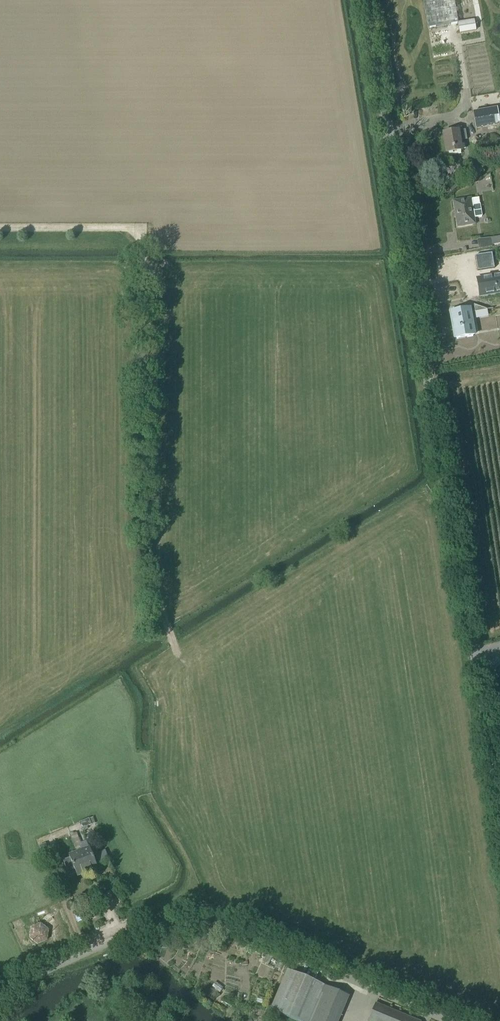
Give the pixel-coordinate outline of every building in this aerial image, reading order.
[(454,0),(424,0),(422,0),(427,29),(457,24),(454,0)] [(475,31),(474,21),(458,24),(460,33),(475,31)] [(473,113),(476,130),(499,126),(499,123),(498,109),(473,113)] [(467,140),(465,131),(459,131),(443,134),(446,154),(462,152),(460,141),(467,140)] [(458,228),(475,225),(474,218),(482,217),(479,198),(471,199),(454,202),(458,228)] [(499,245),(499,237),(492,239),(493,246),(499,245)] [(478,272),(494,269),(492,254),(475,257),(478,272)] [(477,279),(480,297),(499,293),(499,275),(477,279)] [(456,338),(472,336),(468,308),(452,310),(456,338)] [(79,823),(81,829),(95,824),(92,817),(89,819),(79,823)] [(71,839),(77,852),(85,873),(97,868),(89,847),(83,850),(76,833),(71,834),(71,832),(69,833),(71,839)] [(39,846),(43,856),(49,853),(45,844),(39,846)] [(85,873),(77,852),(69,856),(70,858),(63,861),(69,876),(76,874),(77,876),(85,873)] [(29,938),(37,945),(47,941),(49,930),(40,923),(30,928),(29,938)] [(347,995),(287,970),(270,1010),(295,1020),(335,1020),(347,995)] [(369,1020),(418,1020),(376,1004),(369,1020)]
